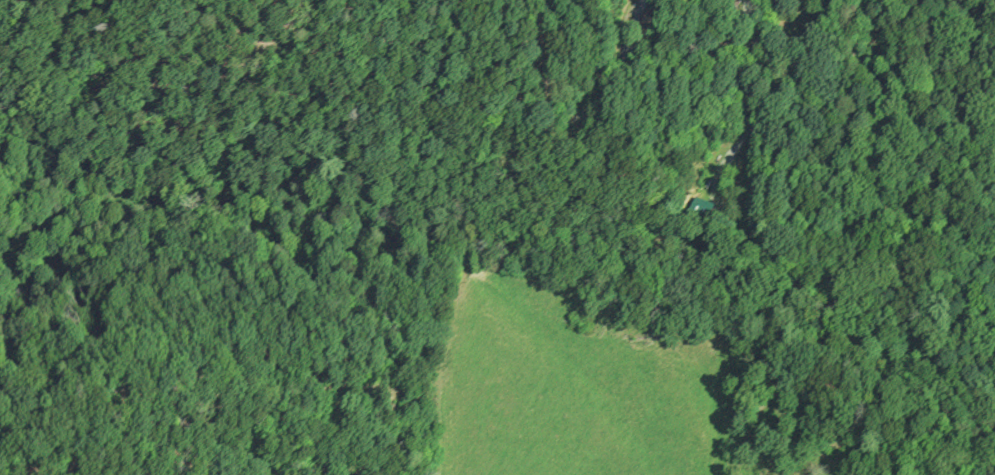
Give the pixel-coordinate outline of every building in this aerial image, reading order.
[(718,206),(697,199),(692,217),(713,224),(718,206)]
